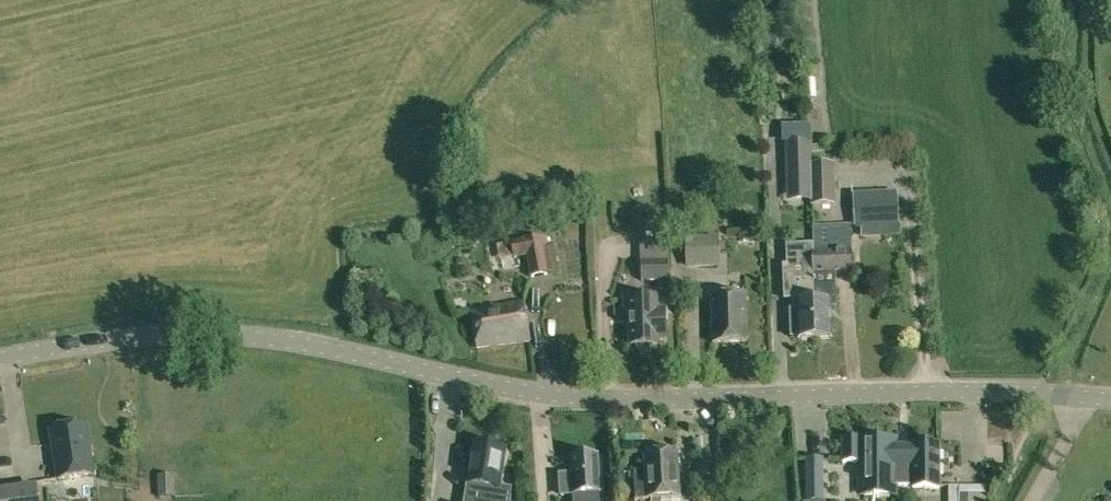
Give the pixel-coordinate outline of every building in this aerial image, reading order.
[(786,9),(798,8),(797,0),(785,0),(786,9)] [(815,80),(805,81),(807,99),(817,98),(815,80)] [(794,101),(793,91),(782,92),(783,103),(794,101)] [(810,164),(812,164),(811,143),(786,144),(788,201),(811,201),(810,164)] [(834,163),(812,164),(810,164),(811,201),(811,205),(836,204),(834,163)] [(898,192),(853,194),(854,211),(854,227),(860,226),(861,238),(902,237),(902,224),(899,224),(899,209),(898,192)] [(759,227),(745,223),(740,237),(754,242),(759,227)] [(814,244),(812,244),(815,340),(832,339),(831,307),(836,307),(835,274),(852,273),(850,226),(813,227),(814,244)] [(687,268),(721,265),(719,236),(685,238),(687,268)] [(540,238),(512,243),(515,258),(528,256),(532,277),(547,274),(542,247),(540,238)] [(640,241),(640,261),(669,261),(669,240),(640,241)] [(815,340),(812,244),(786,245),(787,265),(783,265),(785,299),(793,299),(793,309),(790,309),(791,338),(798,337),(799,340),(815,340)] [(669,261),(640,261),(641,282),(671,282),(669,261)] [(713,343),(747,342),(746,296),(712,297),(713,343)] [(625,316),(629,316),(630,345),(637,345),(638,349),(651,349),(652,345),(658,344),(658,339),(666,339),(665,312),(657,312),(657,299),(625,300),(625,316)] [(530,340),(524,302),(513,303),(513,305),(471,311),(477,348),(530,340)] [(86,426),(51,431),(58,480),(93,475),(86,426)] [(896,486),(898,486),(898,447),(896,447),(896,439),(843,439),(843,463),(859,463),(859,494),(896,494),(896,486)] [(465,500),(509,500),(511,489),(501,487),(507,450),(473,444),(467,484),(468,484),(465,500)] [(898,447),(898,486),(912,486),(912,488),(939,488),(939,445),(912,445),(912,447),(898,447)] [(651,499),(651,500),(661,500),(661,498),(680,497),(678,452),(645,454),(646,471),(633,471),(635,500),(648,500),(648,499),(651,499)] [(600,494),(601,494),(599,457),(571,458),(572,473),(572,474),(560,475),(561,495),(573,494),(573,500),(600,500),(600,494)] [(806,500),(824,500),(824,459),(806,459),(806,500)] [(159,497),(176,496),(175,474),(158,474),(159,497)] [(0,490),(0,500),(40,500),(38,484),(0,490)] [(950,500),(986,500),(986,487),(950,487),(950,500)]
